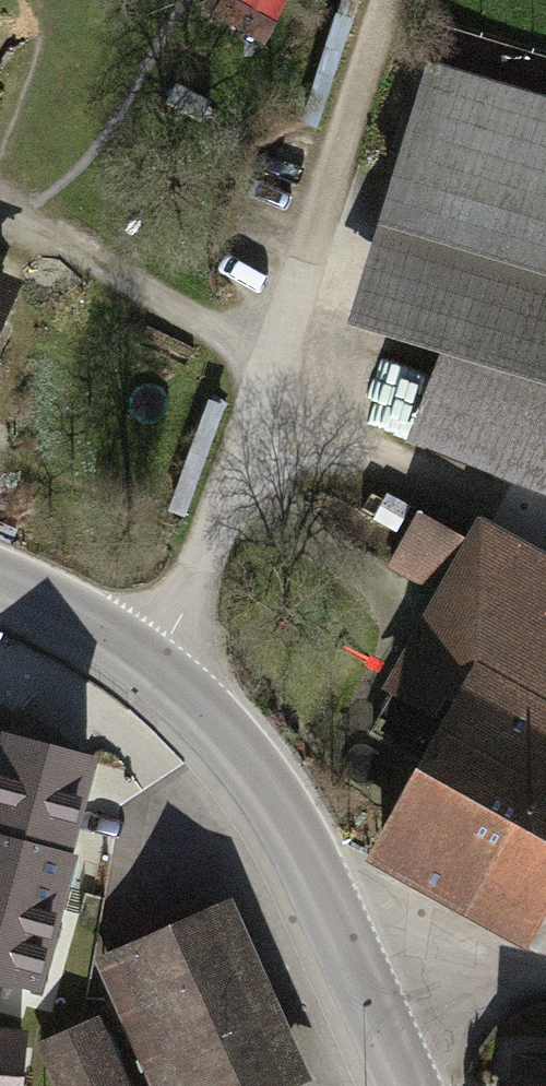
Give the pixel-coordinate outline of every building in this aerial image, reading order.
[(260,30),(273,0),(214,0),(210,8),(260,30)] [(0,10),(0,36),(8,12),(0,10)] [(421,441),(545,497),(545,99),(450,69),(375,332),(464,354),(421,441)] [(18,293),(0,286),(0,337),(18,293)] [(424,530),(404,566),(456,596),(402,692),(468,729),(395,859),(523,931),(545,890),(545,569),(482,534),(470,556),(424,530)] [(0,791),(0,922),(74,936),(98,809),(0,791)] [(101,964),(155,1085),(276,1085),(301,1075),(228,909),(101,964)] [(42,1049),(58,1085),(125,1085),(98,1025),(42,1049)] [(30,1037),(0,1035),(0,1085),(27,1085),(30,1037)] [(514,1051),(506,1085),(545,1085),(545,1058),(514,1051)]
